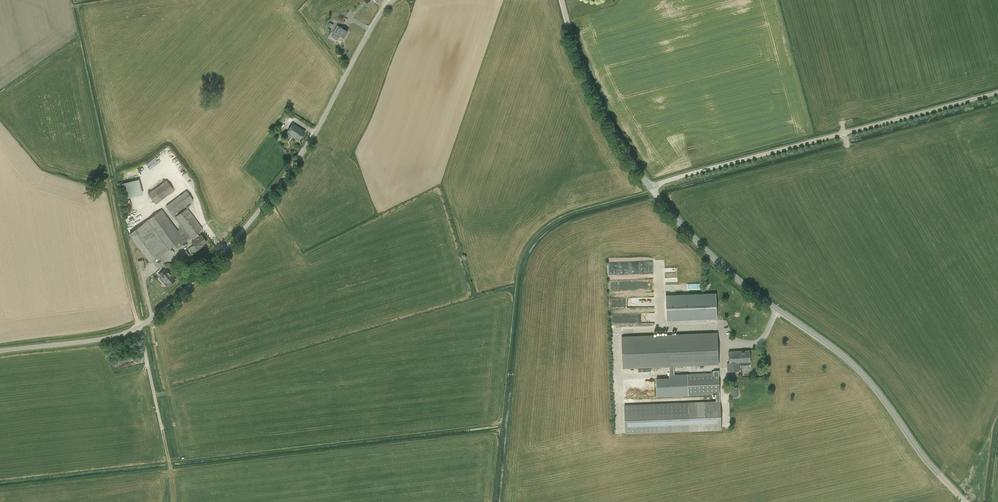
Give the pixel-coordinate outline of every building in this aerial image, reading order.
[(337,25),(335,28),(332,33),(339,37),(340,36),(344,38),(348,31),(337,25)] [(292,123),(287,132),(284,137),(288,140),(291,134),(300,140),(305,131),(292,123)] [(142,194),(139,179),(122,183),(126,198),(142,194)] [(168,179),(167,180),(166,180),(148,193),(156,204),(174,190),(173,189),(175,189),(168,179)] [(163,202),(173,215),(194,200),(184,186),(163,202)] [(177,248),(186,241),(190,238),(192,237),(194,240),(192,242),(198,250),(205,244),(204,243),(207,242),(201,235),(199,236),(197,233),(203,229),(187,208),(175,217),(182,227),(178,230),(162,209),(130,233),(151,262),(175,245),(177,248)] [(617,275),(617,263),(609,263),(609,275),(617,275)] [(159,274),(164,280),(163,281),(166,285),(167,284),(169,285),(175,280),(167,271),(166,272),(164,269),(159,274)] [(690,294),(666,295),(667,320),(717,318),(716,293),(704,293),(690,294)] [(719,363),(718,332),(668,334),(669,366),(719,363)] [(739,362),(740,362),(740,367),(750,366),(749,362),(750,362),(750,350),(729,351),(729,362),(727,362),(728,371),(739,371),(739,362)] [(720,394),(719,373),(687,374),(688,403),(624,406),(625,433),(721,429),(720,402),(691,403),(691,395),(720,394)]
